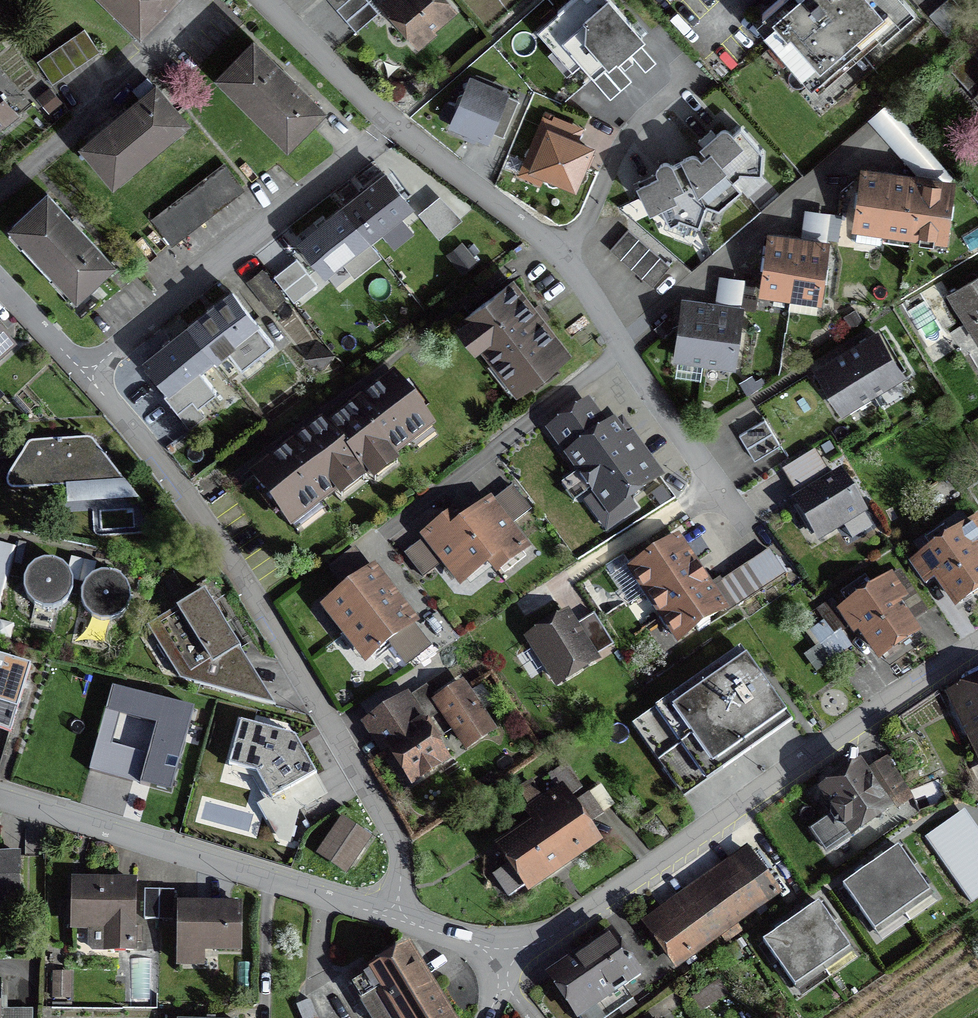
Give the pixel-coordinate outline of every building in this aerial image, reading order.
[(171,0),(103,0),(138,34),(171,0)] [(365,0),(325,0),(335,11),(344,22),(354,34),(377,14),(365,0)] [(385,7),(410,36),(421,27),(426,33),(450,12),(440,0),(393,0),(385,7)] [(590,80),(609,101),(630,82),(611,61),(615,58),(623,67),(631,60),(644,74),(654,64),(636,43),(641,38),(607,0),(571,0),(556,13),(562,20),(550,30),(592,78),(590,80)] [(760,15),(815,79),(797,95),(818,119),(927,25),(905,0),(778,0),(760,15)] [(951,0),(947,0),(927,17),(945,37),(967,19),(951,0)] [(82,31),(35,63),(51,86),(98,53),(82,31)] [(286,144),(318,111),(252,45),(220,78),(286,144)] [(457,113),(451,126),(485,140),(491,125),(506,132),(513,114),(499,108),(503,97),(469,82),(464,95),(458,98),(454,106),(457,113)] [(183,122),(154,87),(82,147),(112,182),(183,122)] [(13,114),(0,99),(0,125),(13,114)] [(950,179),(900,120),(893,112),(887,105),(867,122),(870,126),(873,129),(877,134),(879,137),(894,153),(918,181),(944,185),(950,179)] [(714,137),(709,131),(697,142),(708,155),(709,155),(716,164),(731,182),(732,181),(739,176),(739,175),(760,176),(762,154),(740,128),(730,137),(726,132),(723,131),(714,137)] [(558,184),(559,182),(572,188),(588,150),(547,133),(535,162),(532,161),(529,169),(545,176),(544,177),(544,182),(547,185),(551,187),(555,186),(558,184)] [(689,158),(669,168),(681,194),(696,187),(705,207),(717,211),(740,191),(732,181),(731,182),(716,164),(709,155),(708,155),(699,163),(694,158),(689,158)] [(678,221),(698,228),(705,207),(696,187),(681,194),(669,168),(665,165),(661,165),(657,170),(659,177),(653,180),(651,176),(636,183),(649,211),(658,206),(668,227),(677,223),(678,221)] [(204,217),(240,189),(222,166),(186,193),(204,217)] [(881,231),(882,231),(889,177),(862,173),(859,193),(854,193),(852,206),(857,207),(854,228),(856,228),(854,243),(879,247),(881,231)] [(322,273),(365,239),(407,206),(385,177),(364,194),(342,211),(323,226),(300,245),(322,273)] [(917,181),(889,177),(882,231),(909,235),(917,181)] [(944,185),(918,181),(917,181),(909,235),(908,240),(927,243),(928,238),(942,240),(945,219),(950,220),(952,207),(947,206),(949,190),(945,185),(944,185)] [(151,221),(169,244),(204,217),(186,193),(151,221)] [(109,264),(46,196),(12,228),(12,229),(8,233),(9,234),(13,230),(24,242),(20,246),(49,277),(53,273),(74,295),(69,299),(70,300),(75,296),(109,264)] [(449,218),(431,196),(420,205),(438,227),(449,218)] [(803,212),(801,227),(826,230),(829,216),(803,212)] [(824,246),(826,230),(801,227),(799,243),(824,246)] [(669,268),(658,259),(648,250),(637,241),(627,231),(609,252),(614,257),(619,261),(625,266),(630,270),(635,275),(640,280),(646,284),(651,289),(669,268)] [(775,295),(774,300),(788,302),(797,242),(769,238),(766,259),(761,258),(759,271),(764,272),(761,293),(775,295)] [(799,243),(797,242),(788,302),(789,297),(817,301),(819,280),(824,281),(826,267),(821,267),(824,246),(799,243)] [(282,299),(261,272),(247,283),(268,310),(282,299)] [(716,287),(715,293),(714,301),(713,309),(738,312),(741,296),(743,282),(717,278),(716,287)] [(948,296),(965,324),(969,322),(977,336),(977,278),(948,296)] [(565,355),(510,284),(461,321),(516,392),(565,355)] [(188,330),(168,345),(145,364),(168,392),(165,387),(175,379),(178,384),(209,359),(211,361),(212,361),(255,327),(231,296),(211,312),(188,330)] [(676,338),(678,338),(675,359),(689,361),(688,366),(702,368),(711,308),(683,304),(680,325),(677,324),(676,338)] [(713,309),(711,308),(702,368),(716,370),(717,365),(731,367),(734,346),(736,346),(738,333),(736,333),(738,312),(713,309)] [(833,363),(817,373),(840,411),(870,393),(899,375),(876,337),(860,347),(846,355),(833,363)] [(10,350),(0,340),(0,359),(10,350)] [(319,372),(333,356),(316,343),(303,359),(319,372)] [(392,378),(327,428),(359,472),(364,478),(430,427),(392,378)] [(196,396),(187,384),(167,400),(176,411),(196,396)] [(550,431),(580,473),(574,477),(585,492),(591,488),(608,512),(657,477),(629,439),(624,443),(612,425),(604,431),(586,405),(550,431)] [(742,445),(745,449),(749,456),(753,462),(778,447),(771,434),(763,421),(737,437),(742,445)] [(289,526),(359,472),(327,428),(323,422),(252,477),(289,526)] [(13,492),(19,491),(19,485),(80,481),(82,497),(131,494),(89,441),(30,444),(26,447),(26,457),(19,457),(5,482),(6,489),(13,492)] [(838,477),(797,503),(818,538),(859,513),(859,512),(838,477)] [(453,516),(495,571),(522,550),(487,505),(461,526),(453,516)] [(495,571),(453,516),(426,537),(461,582),(487,562),(494,571),(495,571)] [(925,556),(957,604),(977,590),(977,555),(974,549),(977,547),(977,521),(925,556)] [(714,597),(707,586),(700,575),(692,564),(684,552),(676,540),(659,551),(656,547),(645,555),(648,559),(630,571),(638,583),(634,585),(642,597),(650,609),(654,606),(661,617),(657,620),(665,631),(669,628),(677,640),(694,629),(697,633),(708,626),(705,621),(723,610),(714,597)] [(15,552),(0,548),(0,605),(15,552)] [(783,576),(767,552),(720,583),(736,607),(783,576)] [(23,579),(22,587),(23,595),(27,602),(32,607),(39,610),(47,611),(55,610),(62,606),(67,601),(71,593),(72,584),(69,576),(64,569),(57,564),(49,562),(40,562),(32,566),(26,572),(23,579)] [(858,636),(864,633),(880,656),(917,631),(895,600),(909,591),(892,565),(872,579),(878,587),(871,592),(865,581),(840,598),(860,627),(854,631),(858,636)] [(381,587),(370,573),(326,608),(346,634),(366,660),(411,625),(400,612),(390,599),(381,587)] [(80,592),(79,600),(81,607),(84,614),(90,620),(97,623),(105,624),(113,622),(120,619),(125,613),(129,605),(129,596),(127,588),(122,581),(115,576),(106,574),(97,575),(90,578),(84,585),(80,592)] [(239,651),(203,592),(154,623),(192,685),(257,703),(261,687),(261,686),(245,682),(249,667),(248,666),(236,663),(239,651)] [(847,625),(830,601),(815,611),(824,624),(812,632),(830,658),(846,647),(836,633),(847,625)] [(592,661),(564,616),(528,639),(556,684),(592,661)] [(716,764),(721,772),(790,723),(739,650),(647,715),(678,759),(697,746),(711,767),(716,764)] [(0,658),(0,731),(9,734),(29,667),(0,658)] [(464,746),(489,730),(461,688),(437,704),(436,705),(464,746)] [(956,698),(974,735),(977,733),(977,688),(956,698)] [(171,794),(195,709),(142,695),(136,718),(157,724),(147,760),(140,785),(171,794)] [(407,696),(370,722),(410,782),(443,760),(421,727),(426,724),(425,723),(408,698),(407,696)] [(271,804),(315,781),(295,742),(242,724),(229,770),(258,778),(271,804)] [(878,785),(881,782),(892,799),(905,791),(885,760),(869,771),(878,785)] [(825,853),(886,810),(858,769),(822,793),(837,814),(811,832),(825,853)] [(511,863),(492,876),(507,898),(593,839),(584,826),(600,815),(586,795),(570,806),(566,800),(579,791),(567,775),(563,778),(560,773),(552,778),(560,789),(541,801),(531,787),(519,795),(529,810),(525,813),(537,830),(504,853),(511,863)] [(977,898),(977,835),(963,812),(924,838),(968,904),(977,898)] [(344,873),(366,841),(340,822),(318,855),(344,873)] [(649,927),(676,965),(775,895),(745,853),(732,863),(649,927)] [(859,878),(844,888),(875,933),(901,915),(927,898),(896,853),(885,861),(870,870),(859,878)] [(18,857),(0,857),(0,902),(18,902),(18,857)] [(133,884),(72,883),(71,928),(92,928),(88,931),(88,948),(91,951),(132,952),(133,884)] [(157,921),(158,891),(143,891),(142,921),(157,921)] [(172,892),(158,891),(157,921),(172,921),(172,892)] [(238,908),(178,907),(177,950),(237,951),(238,908)] [(774,936),(762,944),(792,989),(818,972),(845,954),(814,909),(801,917),(788,926),(774,936)] [(550,979),(577,1017),(603,1017),(616,1009),(604,992),(635,970),(613,937),(550,979)] [(398,1017),(444,1017),(404,952),(349,985),(360,1003),(334,1017),(398,1017)] [(698,1012),(725,994),(717,982),(690,1000),(698,1012)] [(320,991),(307,996),(315,1017),(328,1017),(330,1017),(320,991)]
